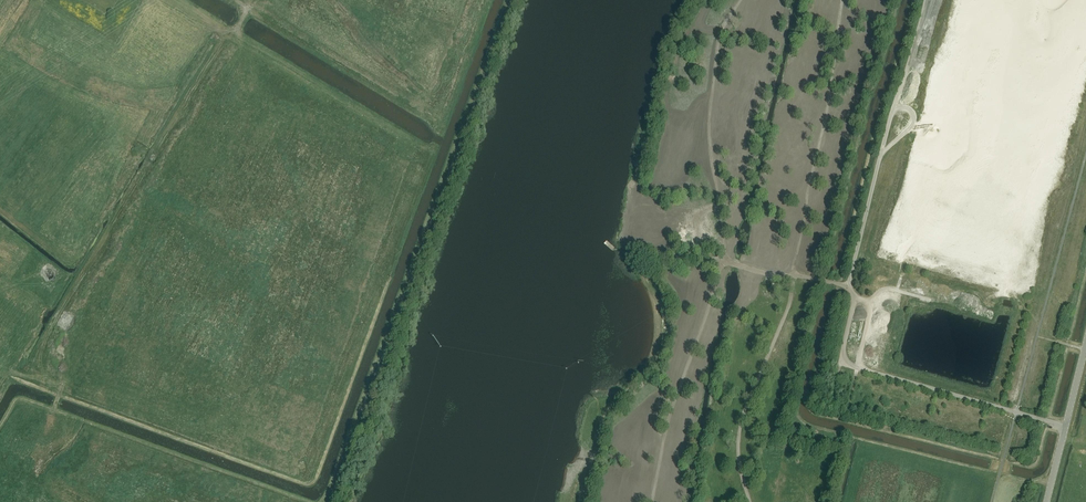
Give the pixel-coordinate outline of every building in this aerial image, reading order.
[(757,282),(756,288),(772,292),(773,286),(757,282)] [(772,309),(776,310),(779,299),(772,297),(770,302),(774,303),(772,309)] [(745,320),(747,309),(737,307),(735,317),(745,320)] [(693,320),(678,316),(676,320),(679,320),(678,323),(686,325),(686,322),(692,324),(693,320)] [(716,332),(720,317),(716,316),(715,320),(711,319),(709,326),(713,327),(712,330),(716,332)] [(674,343),(673,347),(687,352),(688,348),(674,343)] [(794,359),(779,355),(778,359),(785,362),(785,365),(790,366),(791,363),(792,363),(794,359)] [(737,379),(744,382),(746,378),(750,380),(751,376),(740,371),(737,379)] [(683,414),(690,415),(692,399),(686,398),(683,414)] [(766,421),(776,425),(780,413),(766,407),(764,411),(769,413),(766,421)] [(625,436),(612,431),(611,434),(621,438),(620,441),(623,442),(625,436)] [(606,498),(612,481),(601,477),(594,494),(606,498)]
